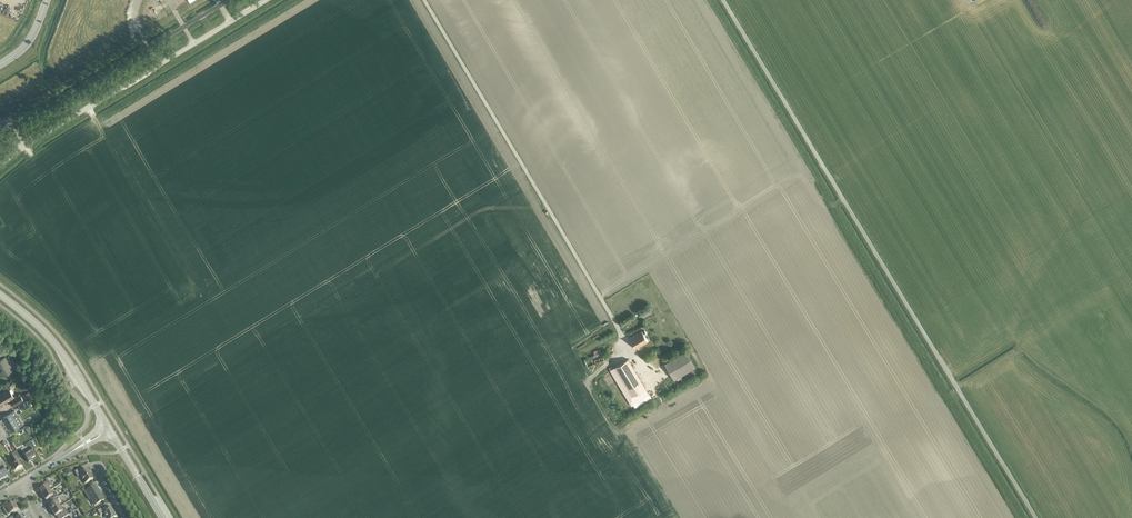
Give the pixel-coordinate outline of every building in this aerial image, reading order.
[(635,349),(648,341),(645,335),(647,334),(645,330),(643,331),(642,331),(630,339),(635,349)] [(675,379),(696,367),(686,350),(665,363),(675,379)] [(13,369),(5,356),(0,359),(0,366),(2,370),(0,371),(0,374),(1,376),(13,369)] [(632,406),(650,395),(628,359),(610,370),(632,406)] [(9,399),(11,401),(10,402),(13,406),(23,400),(20,395),(14,399),(13,397),(14,397),(9,390),(0,395),(0,401),(2,404),(9,399)] [(29,399),(18,405),(22,411),(32,404),(29,399)] [(36,409),(32,412),(36,418),(40,416),(36,409)] [(15,410),(3,417),(11,431),(19,426),(13,416),(17,414),(15,410)] [(21,450),(22,452),(28,462),(30,461),(29,460),(35,457),(31,450),(34,448),(30,442),(25,445),(26,447),(21,450)] [(12,456),(9,458),(10,461),(15,470),(22,466),(18,461),(21,459),(16,451),(12,454),(12,456)] [(74,472),(77,477),(80,475),(85,484),(93,479),(87,468),(84,470),(82,467),(74,472)] [(42,495),(50,490),(48,487),(51,486),(48,480),(41,485),(43,487),(39,490),(42,495)] [(95,505),(104,500),(95,485),(84,492),(89,499),(90,498),(95,505)] [(50,490),(42,495),(45,500),(49,498),(51,500),(58,496),(55,491),(52,493),(50,490)] [(58,496),(51,500),(53,503),(49,506),(52,511),(60,506),(58,503),(61,502),(58,496)] [(14,503),(11,504),(10,501),(2,506),(8,516),(18,509),(14,503)] [(110,506),(107,508),(106,505),(97,511),(100,516),(103,514),(106,517),(113,517),(116,516),(110,506)] [(60,506),(52,511),(55,516),(58,514),(59,516),(57,517),(58,517),(63,517),(69,514),(64,507),(61,509),(60,506)]
